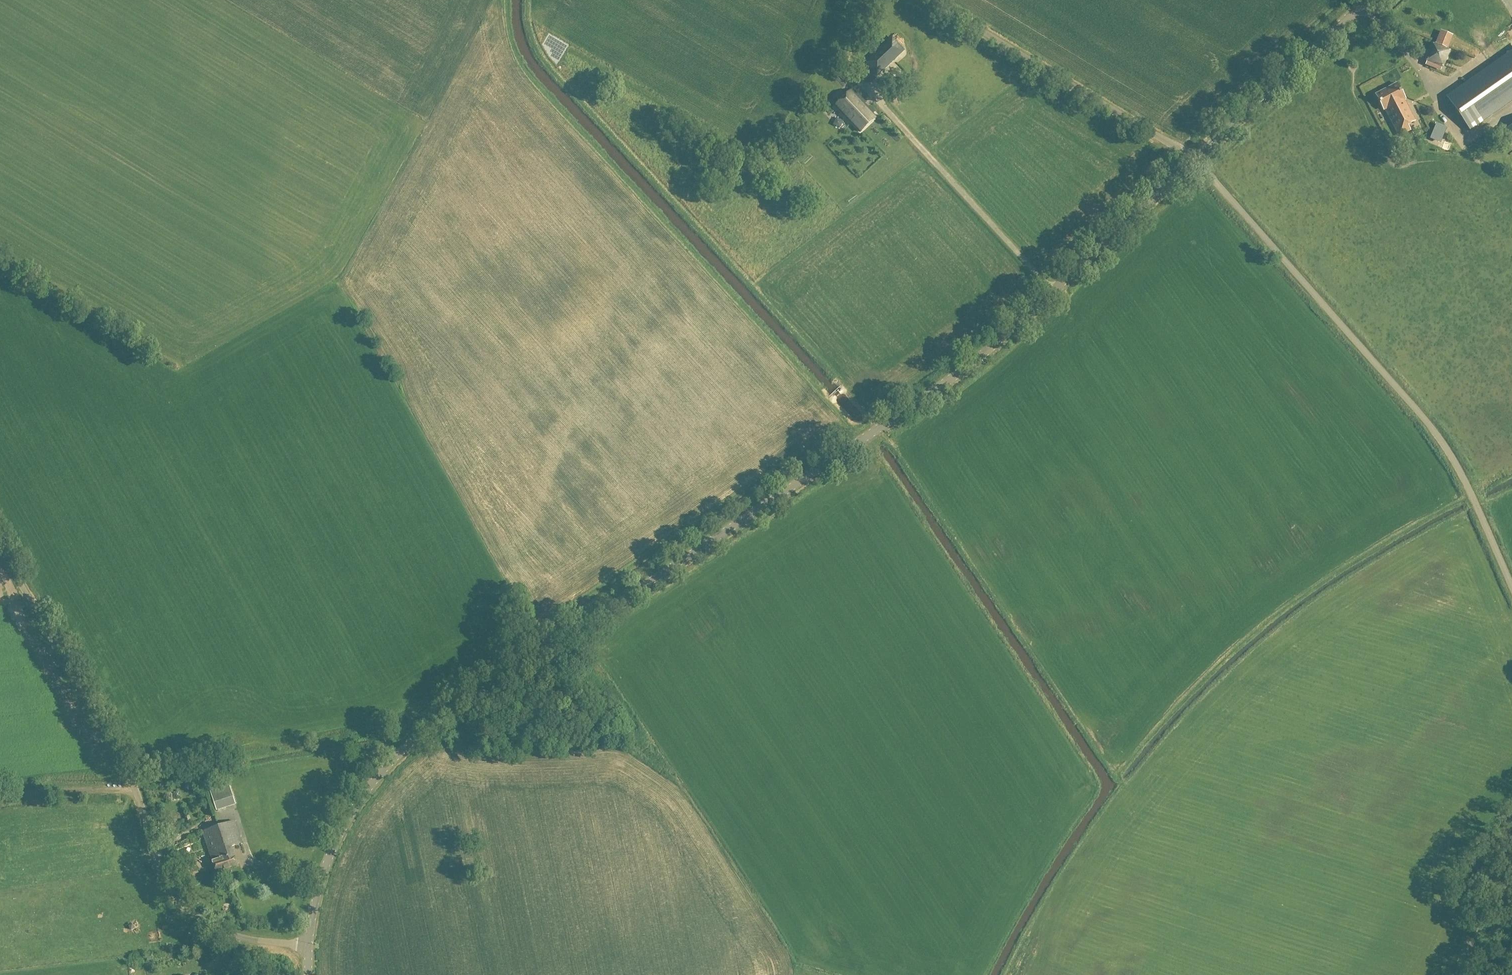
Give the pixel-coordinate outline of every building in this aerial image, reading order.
[(1433,46),(1427,61),(1442,67),(1448,52),(1446,51),(1452,37),(1441,32),(1435,47),(1433,46)] [(877,76),(885,68),(903,51),(892,40),(865,64),(876,76),(877,76)] [(1469,129),(1511,99),(1511,56),(1448,100),(1469,129)] [(1405,100),(1397,85),(1375,96),(1383,111),(1385,111),(1390,119),(1395,117),(1402,128),(1399,129),(1402,135),(1409,131),(1407,126),(1414,122),(1407,107),(1405,108),(1402,102),(1405,100)] [(860,133),(876,119),(872,115),(874,113),(853,91),(834,108),(848,124),(850,122),(860,133)] [(841,118),(836,124),(842,128),(846,122),(841,118)] [(216,811),(235,804),(229,785),(210,792),(216,811)] [(176,807),(185,804),(182,796),(173,800),(176,807)] [(216,874),(226,870),(237,867),(230,848),(241,844),(234,822),(203,833),(216,874)] [(181,865),(185,878),(198,874),(194,861),(181,865)]
